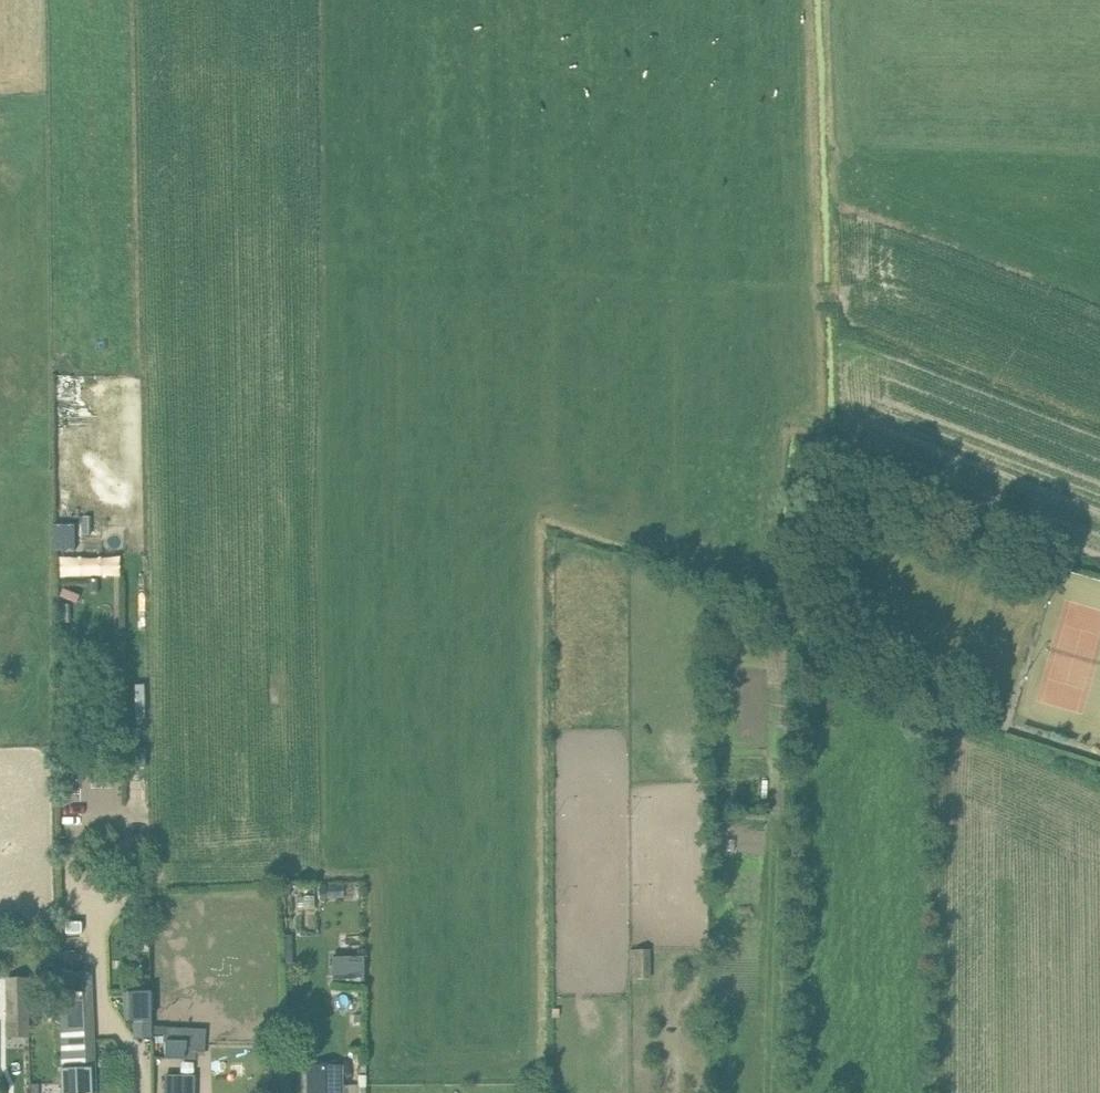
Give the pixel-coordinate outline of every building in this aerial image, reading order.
[(80,921),(65,921),(65,932),(80,932),(80,921)] [(43,966),(57,966),(57,949),(43,949),(43,966)] [(363,956),(332,956),(332,974),(363,974),(363,956)] [(9,1021),(27,1020),(26,976),(8,977),(9,1021)] [(27,981),(28,1014),(39,1014),(38,980),(27,981)] [(61,983),(65,1092),(92,1092),(91,1066),(89,1066),(87,1014),(83,1015),(82,982),(61,983)] [(151,991),(123,991),(124,1021),(133,1021),(133,1038),(151,1038),(151,991)] [(184,1058),(185,1041),(166,1039),(165,1057),(184,1058)] [(185,1041),(184,1058),(197,1058),(197,1053),(204,1054),(204,1041),(185,1041)] [(310,1092),(339,1092),(338,1062),(310,1063),(310,1092)] [(162,1082),(163,1092),(186,1092),(186,1081),(162,1082)]
